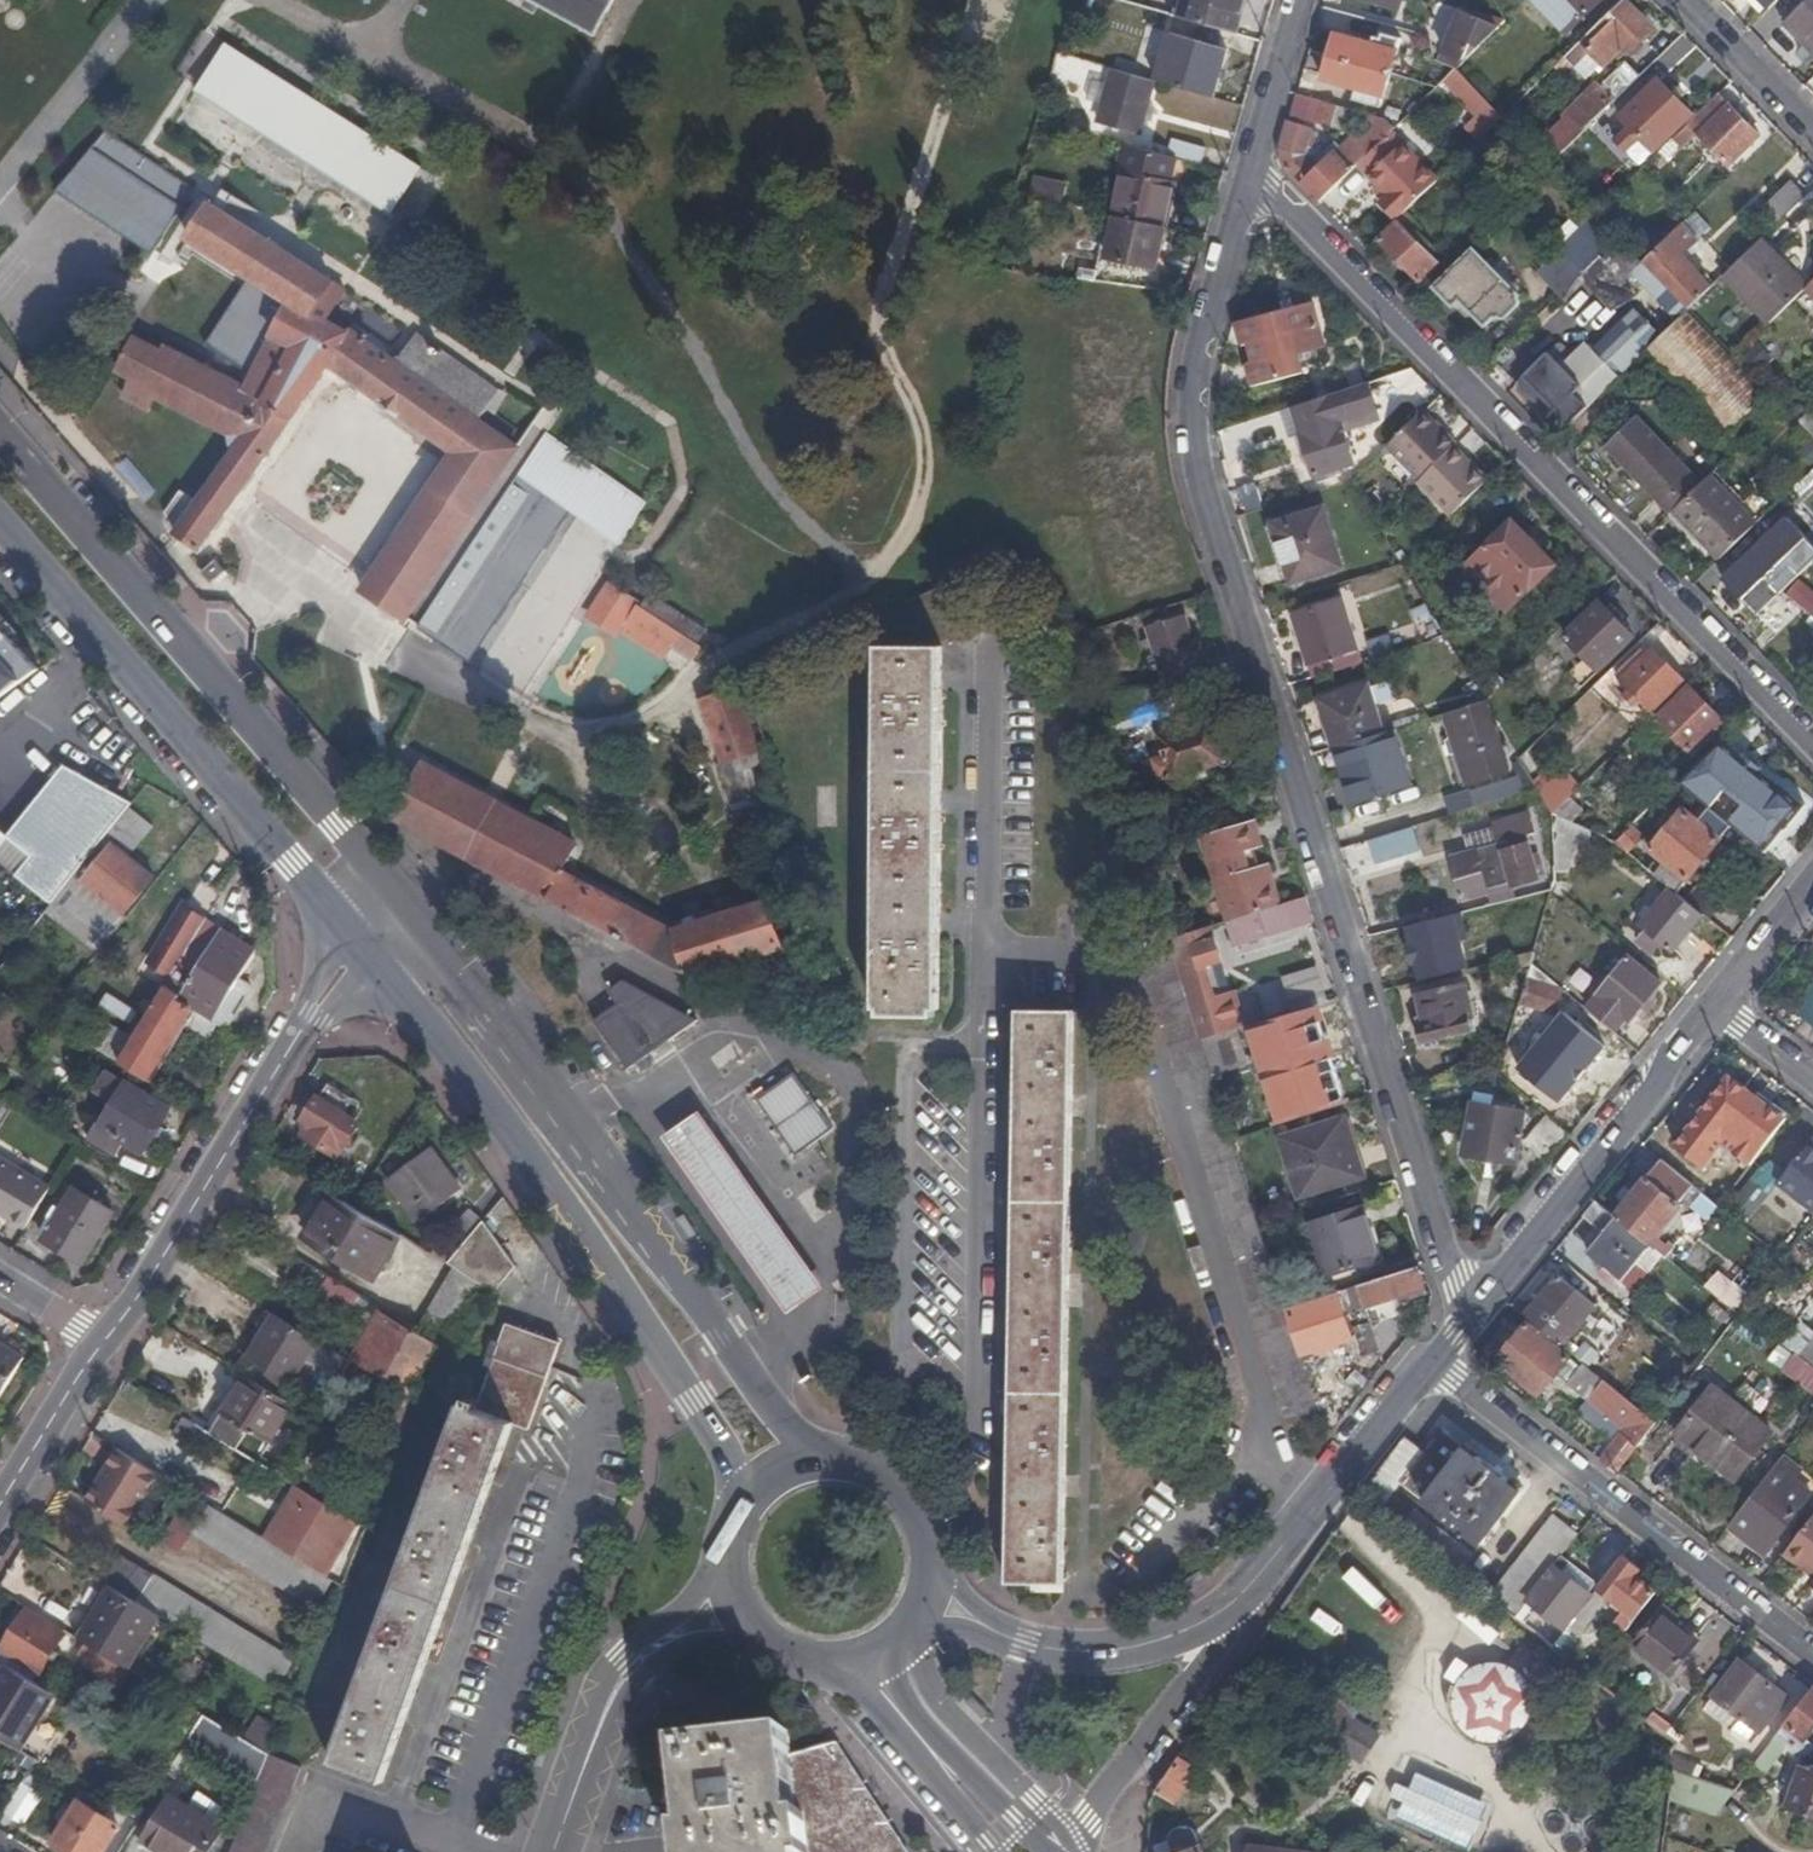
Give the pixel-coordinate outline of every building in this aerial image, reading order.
[(597,41),(619,0),(521,0),(597,41)] [(1075,1),(1099,8),(1101,0),(1076,0),(1075,1)] [(1173,17),(1238,36),(1249,0),(1178,0),(1173,17)] [(1567,34),(1602,0),(1533,0),(1567,34)] [(1768,11),(1780,0),(1758,0),(1768,11)] [(1812,55),(1812,0),(1790,20),(1812,44),(1807,49),(1812,55)] [(1627,56),(1629,54),(1639,44),(1654,29),(1653,28),(1643,18),(1628,3),(1581,50),(1601,69),(1621,50),(1627,56)] [(1382,41),(1386,27),(1335,13),(1329,33),(1335,35),(1380,48),(1382,41)] [(1647,14),(1643,18),(1653,28),(1657,24),(1647,14)] [(1470,45),(1477,51),(1496,31),(1456,15),(1439,54),(1462,62),(1470,45)] [(1785,26),(1807,49),(1812,44),(1790,20),(1785,26)] [(1163,84),(1206,97),(1218,56),(1198,50),(1203,36),(1179,28),(1175,43),(1172,52),(1163,84)] [(1329,59),(1390,76),(1399,47),(1382,41),(1380,48),(1335,35),(1329,59)] [(1671,73),(1696,48),(1683,35),(1658,59),(1671,73)] [(1172,52),(1175,43),(1169,41),(1167,51),(1172,52)] [(232,42),(205,84),(221,95),(249,52),(232,42)] [(1639,44),(1629,54),(1634,58),(1644,48),(1639,44)] [(221,95),(266,124),(294,82),(249,52),(221,95)] [(1380,109),(1390,76),(1329,59),(1322,81),(1356,92),(1354,100),(1380,109)] [(1614,99),(1615,100),(1639,76),(1625,62),(1583,103),(1580,99),(1563,115),(1580,132),(1614,99)] [(1443,84),(1455,72),(1456,71),(1434,63),(1424,87),(1436,90),(1443,84)] [(1154,81),(1110,68),(1095,121),(1141,134),(1154,82),(1154,81)] [(1489,132),(1501,120),(1455,72),(1443,84),(1475,117),(1465,127),(1477,143),(1489,132)] [(1620,118),(1629,128),(1616,141),(1627,152),(1640,139),(1655,153),(1693,115),(1658,81),(1620,118)] [(386,196),(385,202),(398,211),(426,167),(294,82),(266,124),(324,162),(372,182),(378,184),(382,187),(384,191),(386,196)] [(205,84),(189,108),(200,114),(230,127),(257,138),(266,124),(221,95),(205,84)] [(1455,112),(1436,93),(1401,126),(1427,152),(1442,137),(1436,131),(1455,112)] [(1760,137),(1718,94),(1688,124),(1697,133),(1730,166),(1760,137)] [(1336,108),(1297,96),(1291,118),(1316,126),(1317,124),(1330,129),(1336,108)] [(200,114),(189,108),(181,120),(242,160),(257,138),(230,127),(200,114)] [(1337,133),(1343,110),(1336,108),(1330,129),(1330,130),(1337,133)] [(1501,120),(1523,141),(1535,128),(1514,108),(1501,120)] [(1655,156),(1664,166),(1697,133),(1688,124),(1655,156)] [(1284,169),(1301,186),(1316,172),(1302,158),(1310,132),(1288,125),(1281,152),(1284,169)] [(61,187),(151,252),(196,190),(106,126),(61,187)] [(1372,154),(1359,166),(1388,197),(1382,204),(1397,222),(1436,184),(1391,135),(1372,154)] [(1172,140),(1167,156),(1178,159),(1202,166),(1206,150),(1172,140)] [(1167,156),(1123,143),(1117,170),(1127,172),(1116,216),(1165,227),(1176,183),(1173,182),(1178,159),(1167,156)] [(1301,186),(1319,205),(1359,166),(1372,154),(1365,147),(1344,167),(1328,151),(1318,161),(1323,165),(1316,172),(1301,186)] [(1655,156),(1650,161),(1658,170),(1664,166),(1655,156)] [(324,162),(385,202),(386,196),(384,191),(382,187),(378,184),(372,182),(324,162)] [(1036,182),(1033,197),(1063,203),(1066,189),(1036,182)] [(1802,195),(1790,182),(1768,205),(1780,217),(1802,195)] [(348,287),(332,277),(213,199),(190,234),(275,289),(272,294),(289,303),(291,299),(327,319),(346,290),(348,287)] [(1655,276),(1688,311),(1711,288),(1681,256),(1696,242),(1710,228),(1694,212),(1652,252),(1665,266),(1655,276)] [(1604,253),(1619,239),(1596,215),(1559,251),(1572,264),(1594,242),(1604,253)] [(1165,227),(1116,216),(1107,259),(1156,269),(1165,227)] [(1398,225),(1397,225),(1380,242),(1419,284),(1437,266),(1412,239),(1418,233),(1405,219),(1398,225)] [(1769,324),(1805,289),(1806,288),(1759,241),(1723,277),(1769,324)] [(1622,282),(1641,262),(1622,242),(1607,256),(1606,258),(1585,278),(1615,308),(1635,296),(1622,282)] [(1539,271),(1561,295),(1582,275),(1572,264),(1559,251),(1539,271)] [(1485,265),(1473,254),(1435,291),(1452,308),(1460,301),(1473,314),(1483,305),(1484,307),(1487,304),(1488,306),(1493,306),(1505,294),(1506,290),(1503,288),(1505,286),(1492,273),(1497,268),(1489,261),(1485,265)] [(1668,331),(1688,311),(1655,276),(1641,262),(1622,282),(1635,296),(1644,306),(1668,331)] [(1582,275),(1561,295),(1565,298),(1585,278),(1582,275)] [(1806,288),(1805,289),(1812,298),(1812,281),(1806,288)] [(243,286),(209,342),(242,362),(254,343),(251,341),(268,314),(248,301),(253,292),(243,286)] [(241,439),(178,528),(181,532),(201,547),(331,365),(453,452),(364,589),(409,618),(519,447),(483,422),(401,363),(352,327),(350,331),(327,319),(291,299),(289,303),(247,386),(167,344),(164,349),(137,335),(120,369),(135,376),(125,396),(152,409),(159,396),(225,430),(227,429),(241,439)] [(1635,315),(1659,339),(1668,331),(1644,306),(1635,315)] [(1311,307),(1262,320),(1274,361),(1317,350),(1311,330),(1317,328),(1311,307)] [(1729,434),(1769,394),(1735,358),(1688,311),(1668,331),(1659,339),(1647,350),(1729,434)] [(1562,434),(1647,350),(1659,339),(1635,315),(1595,354),(1586,345),(1571,360),(1556,346),(1524,378),(1557,412),(1549,420),(1562,434)] [(422,334),(401,363),(483,422),(504,392),(422,334)] [(1372,414),(1343,424),(1345,431),(1380,419),(1369,384),(1362,387),(1372,414)] [(1295,410),(1318,484),(1325,482),(1323,475),(1356,465),(1345,431),(1343,424),(1372,414),(1362,387),(1295,410)] [(1812,439),(1812,411),(1799,425),(1812,439)] [(1385,450),(1418,483),(1452,449),(1454,447),(1421,413),(1385,450)] [(1669,516),(1672,513),(1700,484),(1636,418),(1603,449),(1669,516)] [(519,476),(619,543),(622,545),(651,501),(536,423),(520,446),(533,454),(519,476)] [(519,447),(409,618),(422,626),(519,476),(533,454),(520,446),(519,447)] [(1450,521),(1487,484),(1452,449),(1418,483),(1415,485),(1450,521)] [(1672,513),(1718,561),(1757,523),(1710,475),(1700,484),(1672,513)] [(1324,512),(1272,528),(1291,587),(1342,571),(1324,512)] [(1721,578),(1742,600),(1776,567),(1808,535),(1787,514),(1721,578)] [(1555,568),(1511,523),(1487,547),(1466,568),(1510,614),(1531,592),(1555,568)] [(574,633),(603,588),(601,587),(605,580),(607,582),(628,550),(622,545),(619,543),(564,626),(574,633)] [(1756,616),(1781,593),(1790,582),(1776,567),(1742,600),(1756,616)] [(1798,581),(1788,595),(1812,615),(1812,614),(1812,593),(1798,581)] [(695,660),(704,647),(608,583),(607,582),(603,588),(607,590),(587,619),(618,639),(631,619),(652,632),(655,626),(678,640),(673,647),(695,660)] [(1356,652),(1341,602),(1293,618),(1308,667),(1356,652)] [(1599,603),(1564,638),(1598,671),(1633,638),(1599,603)] [(1167,684),(1121,698),(1125,712),(1208,686),(1187,619),(1150,631),(1167,684)] [(7,701),(44,671),(0,622),(0,707),(7,701)] [(884,647),(879,1008),(943,1009),(947,647),(884,647)] [(1634,708),(1640,702),(1650,711),(1682,681),(1650,649),(1638,662),(1633,658),(1615,676),(1628,689),(1622,696),(1634,708)] [(1319,702),(1334,750),(1384,735),(1368,685),(1319,702)] [(1722,723),(1688,687),(1655,719),(1690,754),(1722,723)] [(757,751),(763,750),(743,688),(737,690),(757,751)] [(739,757),(757,751),(737,690),(705,700),(725,762),(739,757)] [(1490,699),(1487,702),(1492,707),(1495,704),(1490,699)] [(1480,712),(1490,708),(1487,702),(1486,702),(1478,704),(1480,712)] [(1477,722),(1472,706),(1447,714),(1468,784),(1508,772),(1491,718),(1477,722)] [(1181,722),(1184,730),(1194,727),(1191,718),(1181,722)] [(1194,727),(1184,730),(1162,737),(1168,757),(1156,761),(1163,782),(1169,780),(1170,782),(1172,785),(1175,786),(1178,786),(1181,784),(1182,782),(1182,778),(1222,765),(1224,768),(1228,769),(1231,768),(1234,766),(1235,763),(1234,760),(1232,757),(1229,756),(1227,757),(1215,721),(1194,727)] [(1384,735),(1334,750),(1351,806),(1413,787),(1396,732),(1384,735)] [(1719,741),(1676,783),(1708,809),(1730,827),(1762,853),(1800,803),(1719,741)] [(757,751),(762,766),(767,765),(763,750),(757,751)] [(743,772),(762,766),(757,751),(739,757),(743,772)] [(1538,787),(1539,789),(1549,783),(1531,755),(1522,761),(1538,787)] [(752,799),(743,772),(739,757),(725,762),(719,763),(733,806),(752,799)] [(0,855),(0,866),(7,872),(50,902),(72,874),(103,836),(127,806),(135,799),(66,765),(14,836),(0,855)] [(401,822),(691,977),(786,948),(772,901),(679,928),(567,868),(578,846),(424,765),(401,809),(389,803),(387,800),(381,809),(401,822)] [(1570,799),(1583,786),(1569,773),(1552,790),(1565,804),(1570,799)] [(1444,801),(1450,816),(1474,808),(1469,792),(1444,801)] [(1554,816),(1570,823),(1582,811),(1570,799),(1565,804),(1554,815),(1554,816)] [(151,825),(127,806),(103,836),(110,841),(127,856),(151,825)] [(1676,894),(1730,827),(1708,809),(1698,821),(1681,809),(1672,820),(1668,817),(1663,823),(1667,826),(1648,850),(1665,865),(1661,870),(1655,865),(1649,872),(1670,888),(1676,894)] [(1504,852),(1529,844),(1538,842),(1530,813),(1494,823),(1496,827),(1500,845),(1502,844),(1504,852)] [(1596,843),(1599,837),(1570,823),(1554,816),(1554,871),(1555,872),(1568,871),(1578,843),(1587,847),(1590,841),(1596,843)] [(1251,824),(1198,841),(1202,852),(1255,837),(1251,824)] [(14,836),(0,825),(0,855),(14,836)] [(1470,853),(1500,845),(1496,827),(1465,837),(1470,853)] [(1615,844),(1626,852),(1641,838),(1631,828),(1615,844)] [(1255,837),(1202,852),(1224,926),(1229,924),(1264,914),(1280,909),(1268,866),(1257,870),(1252,853),(1259,851),(1255,837)] [(147,872),(127,856),(110,841),(80,880),(123,915),(136,898),(140,893),(157,872),(151,868),(147,872)] [(1539,879),(1529,844),(1504,852),(1502,844),(1500,845),(1470,853),(1451,859),(1463,901),(1489,894),(1487,889),(1511,882),(1513,887),(1539,879)] [(1166,887),(1172,881),(1170,873),(1162,871),(1156,878),(1158,884),(1166,887)] [(44,909),(96,952),(125,916),(123,915),(80,880),(72,874),(50,902),(44,909)] [(1672,954),(1703,916),(1676,894),(1670,888),(1652,910),(1647,917),(1639,926),(1646,932),(1638,941),(1653,954),(1661,945),(1672,954)] [(1272,937),(1317,924),(1310,900),(1280,909),(1264,914),(1272,937)] [(1641,912),(1647,917),(1652,910),(1647,906),(1641,912)] [(157,951),(178,963),(180,959),(203,921),(183,909),(157,951)] [(1460,913),(1408,926),(1424,981),(1473,970),(1460,913)] [(1237,947),(1272,937),(1264,914),(1229,924),(1237,947)] [(178,963),(116,1064),(145,1082),(189,1010),(212,1023),(229,994),(241,1000),(248,987),(237,981),(254,952),(203,921),(180,959),(178,963)] [(1215,929),(1174,942),(1205,1043),(1241,1032),(1246,1031),(1235,994),(1221,1000),(1211,970),(1225,965),(1215,929)] [(1217,1080),(1205,1043),(1174,947),(1144,957),(1293,1434),(1326,1424),(1237,1142),(1235,1138),(1217,1080)] [(1584,1009),(1614,1032),(1626,1019),(1630,1022),(1661,986),(1623,953),(1617,960),(1622,964),(1609,979),(1604,985),(1584,1009)] [(1316,965),(1283,976),(1292,1003),(1325,992),(1316,965)] [(1599,982),(1604,985),(1609,979),(1605,975),(1599,982)] [(1526,979),(1518,1004),(1552,1014),(1559,988),(1526,979)] [(627,1069),(695,1023),(623,982),(608,992),(617,1007),(595,1022),(627,1069)] [(1417,1025),(1422,1046),(1470,1036),(1466,1020),(1472,1019),(1464,986),(1417,998),(1423,1024),(1417,1025)] [(1812,1020),(1812,1003),(1805,1013),(1812,1020)] [(1318,1008),(1252,1028),(1268,1077),(1333,1055),(1318,1008)] [(1070,1585),(1078,1012),(1022,1011),(1015,1584),(1070,1585)] [(1241,1032),(1205,1043),(1217,1080),(1252,1068),(1241,1032)] [(1333,1055),(1268,1077),(1283,1128),(1350,1106),(1333,1055)] [(114,1157),(123,1142),(140,1153),(167,1110),(105,1071),(92,1093),(113,1106),(100,1128),(94,1124),(85,1140),(114,1157)] [(795,1072),(758,1098),(795,1157),(834,1129),(795,1072)] [(1728,1077),(1675,1145),(1703,1166),(1724,1139),(1752,1161),(1783,1120),(1728,1077)] [(342,1116),(353,1099),(327,1083),(317,1099),(316,1099),(303,1120),(310,1125),(302,1136),(337,1158),(357,1125),(342,1116)] [(1485,1105),(1474,1103),(1465,1154),(1515,1162),(1525,1112),(1493,1106),(1493,1101),(1486,1099),(1485,1105)] [(790,1311),(828,1287),(703,1109),(665,1135),(790,1311)] [(1367,1179),(1351,1123),(1289,1143),(1307,1199),(1367,1179)] [(1812,1148),(1812,1138),(1806,1133),(1802,1139),(1812,1148)] [(1812,1209),(1812,1148),(1802,1139),(1772,1178),(1812,1209)] [(413,1215),(445,1169),(430,1147),(386,1180),(413,1215)] [(23,1231),(48,1188),(0,1159),(0,1217),(23,1231)] [(1679,1203),(1693,1186),(1660,1159),(1615,1216),(1615,1217),(1650,1244),(1682,1205),(1679,1203)] [(460,1190),(445,1169),(413,1215),(417,1222),(460,1190)] [(110,1214),(72,1191),(41,1242),(80,1266),(110,1214)] [(397,1233),(352,1205),(334,1194),(307,1238),(369,1276),(397,1233)] [(1602,1233),(1615,1217),(1615,1216),(1595,1200),(1582,1216),(1602,1233)] [(462,1245),(484,1219),(470,1209),(449,1235),(462,1245)] [(1384,1262),(1367,1210),(1317,1227),(1333,1279),(1384,1262)] [(1663,1255),(1650,1244),(1615,1217),(1602,1233),(1587,1252),(1621,1280),(1637,1260),(1650,1271),(1663,1255)] [(454,1268),(496,1293),(516,1264),(484,1219),(462,1245),(457,1252),(447,1263),(454,1268)] [(440,1241),(432,1254),(447,1263),(457,1252),(440,1241)] [(472,1318),(496,1293),(454,1268),(418,1329),(452,1350),(472,1318)] [(1421,1269),(1363,1288),(1375,1326),(1409,1315),(1406,1304),(1424,1299),(1423,1293),(1428,1291),(1421,1269)] [(1524,1316),(1561,1347),(1594,1305),(1558,1275),(1524,1316)] [(1710,1290),(1735,1310),(1747,1295),(1722,1275),(1710,1290)] [(351,1312),(361,1295),(329,1276),(319,1293),(351,1312)] [(1291,1311),(1298,1332),(1358,1312),(1367,1341),(1379,1337),(1375,1326),(1363,1288),(1291,1311)] [(339,1377),(349,1360),(316,1340),(272,1313),(238,1369),(246,1375),(282,1396),(305,1357),(339,1377)] [(389,1319),(381,1331),(373,1326),(361,1344),(370,1350),(363,1363),(409,1390),(435,1348),(389,1319)] [(1569,1358),(1526,1323),(1496,1360),(1538,1396),(1569,1358)] [(532,1430),(563,1345),(510,1326),(482,1401),(470,1397),(466,1406),(464,1406),(333,1764),(385,1783),(516,1425),(532,1430)] [(26,1358),(0,1342),(0,1400),(26,1358)] [(1799,1357),(1812,1367),(1812,1344),(1810,1342),(1799,1357)] [(1601,1460),(1616,1472),(1654,1423),(1583,1364),(1568,1382),(1625,1428),(1601,1460)] [(292,1402),(246,1375),(212,1433),(257,1460),(292,1402)] [(1771,1431),(1713,1386),(1676,1433),(1696,1447),(1700,1442),(1739,1472),(1771,1431)] [(407,1410),(412,1400),(393,1390),(388,1399),(407,1410)] [(366,1461),(372,1451),(319,1419),(313,1429),(366,1461)] [(1380,1470),(1388,1476),(1480,1546),(1521,1494),(1485,1467),(1487,1464),(1441,1431),(1423,1455),(1404,1440),(1380,1470)] [(127,1526),(158,1474),(135,1461),(118,1450),(86,1501),(127,1526)] [(1812,1492),(1776,1464),(1729,1525),(1764,1554),(1812,1492)] [(1380,1470),(1373,1478),(1382,1485),(1388,1476),(1380,1470)] [(325,1577),(358,1522),(295,1484),(263,1539),(325,1577)] [(314,1607),(330,1579),(325,1577),(263,1539),(208,1505),(192,1531),(314,1607)] [(1411,1509),(1399,1523),(1460,1572),(1471,1558),(1411,1509)] [(1787,1548),(1812,1568),(1812,1515),(1787,1548)] [(1551,1516),(1490,1596),(1515,1616),(1522,1608),(1528,1599),(1554,1566),(1561,1557),(1577,1536),(1551,1516)] [(158,1615),(107,1585),(95,1577),(92,1580),(51,1554),(30,1588),(49,1600),(46,1605),(51,1609),(55,1603),(70,1613),(81,1596),(98,1606),(78,1639),(84,1642),(125,1668),(158,1615)] [(158,1615),(275,1687),(292,1661),(122,1557),(107,1585),(158,1615)] [(1596,1583),(1561,1557),(1554,1566),(1588,1593),(1596,1583)] [(1615,1622),(1626,1630),(1660,1587),(1622,1557),(1598,1588),(1607,1595),(1613,1599),(1629,1613),(1626,1617),(1622,1613),(1615,1622)] [(1554,1566),(1528,1599),(1562,1626),(1588,1593),(1554,1566)] [(1387,1824),(1493,1657),(1353,1569),(1321,1620),(1373,1652),(1394,1619),(1438,1647),(1343,1797),(1387,1824)] [(1598,1588),(1567,1628),(1576,1635),(1607,1595),(1598,1588)] [(1609,1603),(1622,1613),(1626,1617),(1629,1613),(1613,1599),(1609,1603)] [(1696,1639),(1674,1621),(1676,1617),(1663,1606),(1634,1644),(1671,1673),(1696,1639)] [(4,1647),(24,1612),(17,1608),(0,1636),(0,1644),(4,1647)] [(19,1661),(39,1673),(49,1657),(53,1651),(64,1633),(43,1620),(41,1623),(24,1612),(4,1647),(21,1657),(19,1661)] [(129,1670),(125,1668),(84,1642),(75,1659),(119,1687),(129,1670)] [(5,1664),(34,1682),(39,1673),(19,1661),(21,1657),(4,1647),(0,1644),(0,1661),(5,1664)] [(53,1651),(49,1657),(53,1660),(57,1654),(53,1651)] [(1786,1697),(1740,1660),(1712,1695),(1758,1732),(1786,1697)] [(1458,1818),(1548,1681),(1516,1661),(1427,1797),(1458,1818)] [(51,1692),(34,1682),(5,1664),(0,1672),(0,1738),(16,1748),(51,1692)] [(1772,1740),(1784,1749),(1787,1751),(1799,1736),(1803,1739),(1812,1728),(1812,1687),(1772,1740)] [(182,1719),(187,1709),(179,1705),(173,1715),(182,1719)] [(1664,1734),(1665,1734),(1671,1728),(1652,1714),(1647,1720),(1664,1734)] [(268,1749),(280,1726),(259,1715),(246,1738),(268,1749)] [(793,1769),(789,1732),(680,1744),(692,1851),(802,1851),(793,1769)] [(231,1758),(262,1777),(271,1757),(242,1740),(231,1758)] [(1784,1749),(1772,1740),(1754,1764),(1765,1773),(1784,1749)] [(273,1757),(233,1851),(267,1851),(301,1769),(273,1757)] [(1189,1764),(1180,1758),(1157,1790),(1174,1803),(1192,1775),(1185,1770),(1189,1764)] [(1413,1784),(1427,1793),(1444,1767),(1431,1758),(1413,1784)] [(802,1851),(895,1851),(837,1759),(793,1769),(802,1851)] [(1786,1809),(1812,1818),(1812,1772),(1800,1767),(1786,1809)] [(1670,1768),(1669,1774),(1669,1781),(1668,1794),(1715,1811),(1730,1789),(1670,1768)] [(24,1826),(45,1793),(23,1780),(2,1813),(24,1826)] [(223,1829),(172,1796),(144,1840),(162,1851),(208,1851),(223,1829)] [(68,1851),(120,1851),(138,1823),(127,1816),(120,1827),(79,1802),(53,1843),(68,1851)] [(1196,1832),(1191,1829),(1186,1827),(1181,1827),(1178,1827),(1174,1830),(1171,1834),(1170,1838),(1170,1842),(1174,1851),(1203,1851),(1196,1832)] [(1445,1851),(1505,1851),(1453,1828),(1445,1851)]
